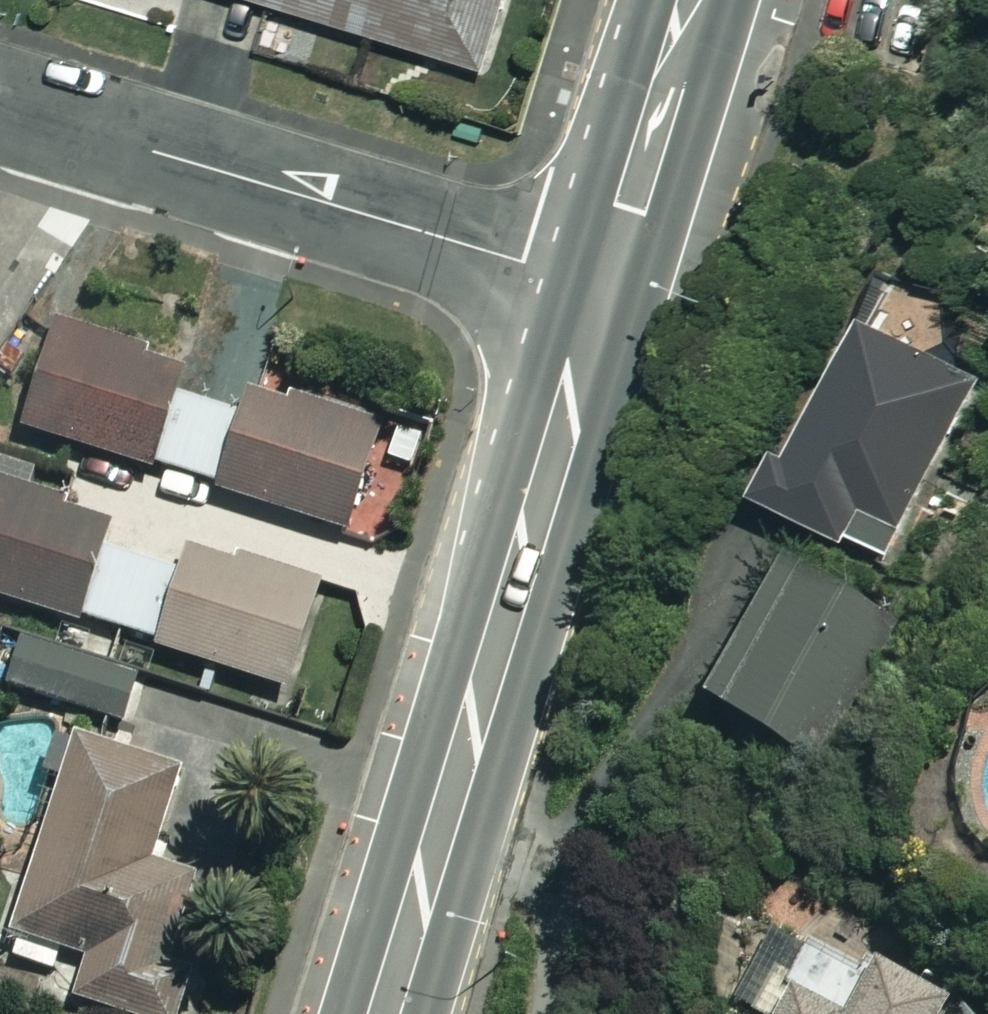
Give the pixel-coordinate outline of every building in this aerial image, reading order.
[(500,81),(525,0),(229,0),(500,81)] [(977,379),(874,331),(810,469),(796,463),(775,510),(892,564),(977,379)] [(185,400),(192,376),(66,337),(34,439),(161,478),(163,472),(185,400)] [(416,445),(260,398),(228,502),(384,549),(416,445)] [(185,400),(163,472),(223,491),(246,419),(185,400)] [(114,555),(122,528),(0,495),(0,603),(94,629),(114,555)] [(167,650),(188,576),(114,555),(94,629),(167,650)] [(188,576),(167,650),(164,660),(301,697),(328,596),(197,560),(192,577),(188,576)] [(896,632),(794,581),(722,722),(824,774),(896,632)] [(148,680),(27,645),(11,701),(132,736),(148,680)] [(68,744),(54,791),(67,795),(12,970),(88,993),(83,1012),(90,1013),(180,1013),(189,984),(168,977),(185,922),(199,926),(211,888),(159,871),(187,782),(68,744)] [(887,982),(871,1013),(951,1013),(887,982)]
